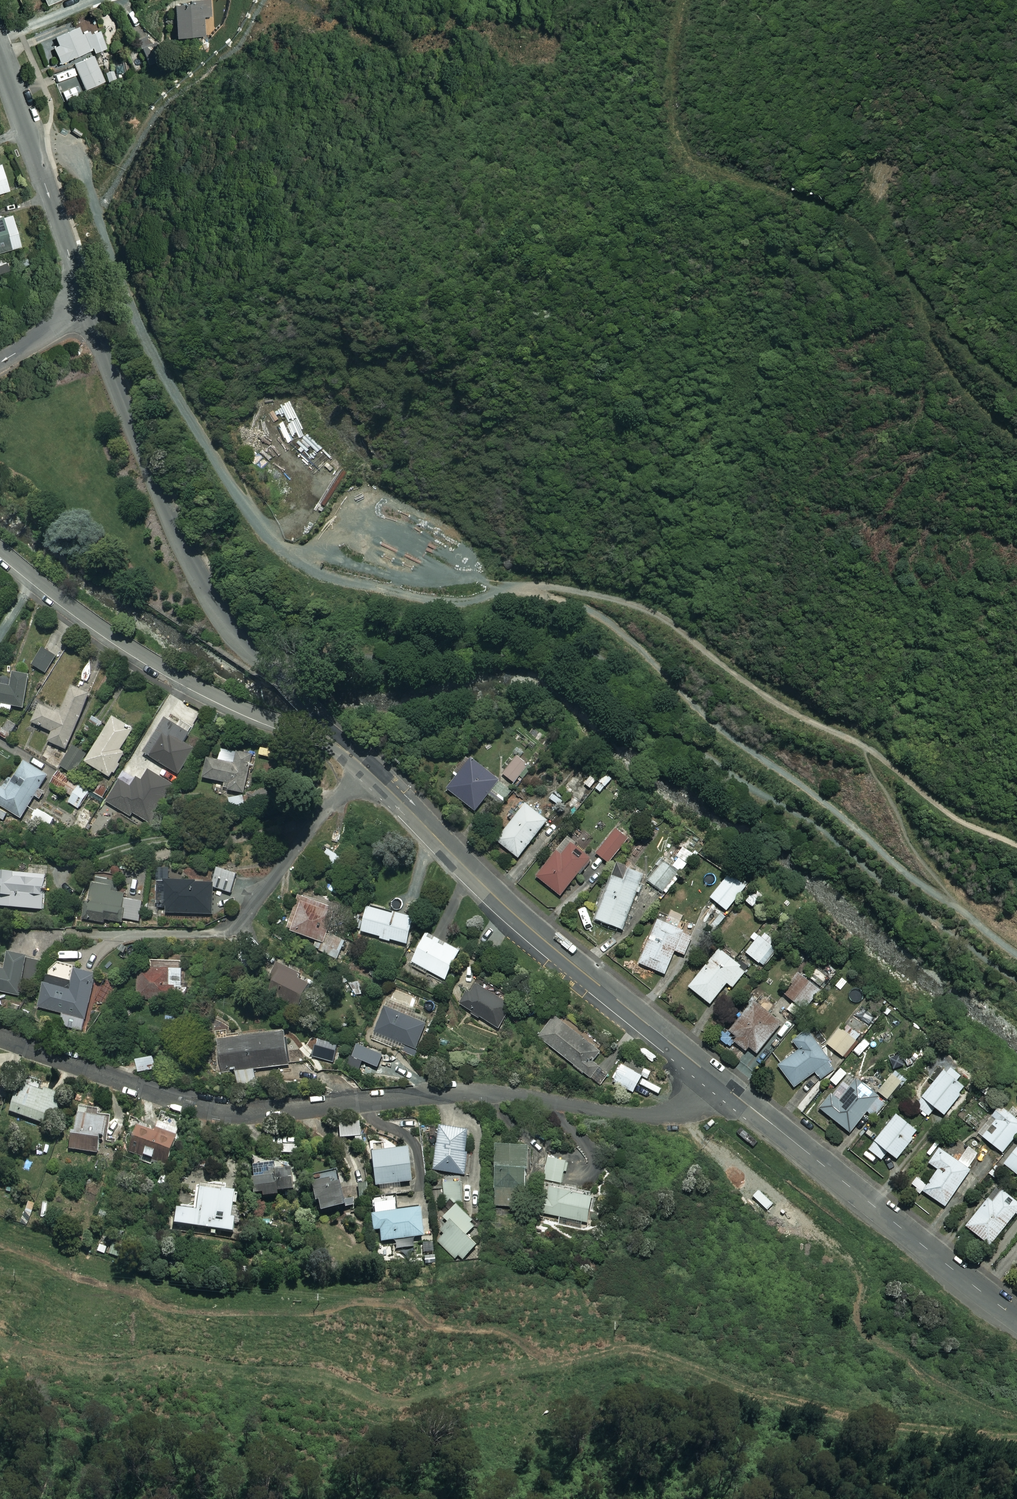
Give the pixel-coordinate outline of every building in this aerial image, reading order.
[(211,17),(210,4),(177,5),(178,39),(205,38),(204,17),(211,17)] [(108,49),(100,30),(93,34),(92,30),(83,34),(80,27),(65,34),(62,27),(53,31),(60,46),(55,48),(62,64),(95,50),(96,54),(108,49)] [(106,84),(94,57),(76,65),(87,91),(106,84)] [(3,164),(0,165),(0,196),(12,192),(3,164)] [(23,247),(15,215),(0,219),(0,254),(23,247)] [(41,669),(34,678),(39,682),(59,658),(47,648),(35,664),(41,669)] [(34,678),(16,675),(14,685),(0,683),(0,706),(0,708),(4,708),(4,710),(16,712),(16,707),(29,709),(34,678)] [(69,751),(94,695),(76,688),(64,716),(42,707),(34,724),(56,734),(52,743),(69,751)] [(138,731),(116,718),(88,763),(113,779),(128,753),(125,752),(138,731)] [(181,726),(168,718),(147,755),(150,757),(149,759),(167,769),(164,774),(175,780),(178,775),(182,777),(197,749),(188,744),(196,729),(184,722),(181,726)] [(19,726),(12,722),(4,737),(11,741),(19,726)] [(89,756),(75,747),(62,767),(73,774),(79,765),(84,768),(87,763),(85,762),(89,756)] [(248,795),(256,755),(240,752),(237,765),(211,760),(207,780),(227,785),(226,789),(232,790),(232,792),(248,795)] [(533,767),(521,756),(505,775),(518,785),(533,767)] [(511,785),(475,758),(472,762),(468,759),(455,775),(459,778),(449,791),(479,814),(492,795),(505,805),(514,792),(509,788),(511,785)] [(53,776),(30,761),(16,782),(11,779),(4,790),(1,788),(0,790),(0,806),(23,821),(53,776)] [(152,825),(176,786),(151,771),(145,782),(138,778),(133,787),(124,781),(121,785),(119,784),(107,803),(131,817),(134,814),(152,825)] [(93,791),(60,772),(50,789),(67,799),(70,794),(75,797),(70,804),(81,810),(93,791)] [(246,796),(231,798),(232,810),(247,809),(246,796)] [(550,821),(530,806),(501,843),(521,859),(550,821)] [(632,839),(618,829),(598,854),(612,865),(632,839)] [(597,859),(571,838),(539,878),(564,898),(587,869),(588,870),(597,859)] [(345,858),(329,850),(323,862),(339,870),(345,858)] [(665,862),(650,882),(668,895),(683,876),(665,862)] [(137,925),(148,872),(118,866),(116,874),(100,871),(94,903),(88,902),(85,920),(111,925),(112,920),(137,925)] [(185,875),(160,875),(159,907),(162,907),(162,909),(168,910),(168,915),(217,916),(217,889),(232,894),(239,875),(219,868),(214,883),(211,883),(211,875),(190,875),(190,880),(184,880),(185,875)] [(625,931),(647,874),(633,869),(627,883),(616,878),(599,920),(625,931)] [(49,875),(1,872),(0,893),(0,899),(3,899),(2,907),(47,910),(49,875)] [(729,912),(750,883),(737,875),(735,878),(730,875),(712,900),(729,912)] [(357,911),(302,895),(290,932),(325,943),(322,953),(341,959),(357,911)] [(410,945),(417,919),(371,908),(365,933),(383,938),(382,940),(393,943),(394,941),(410,945)] [(689,929),(662,917),(641,964),(668,976),(678,953),(687,957),(695,938),(686,934),(689,929)] [(464,953),(431,934),(415,963),(448,982),(464,953)] [(779,951),(762,937),(749,954),(765,967),(779,951)] [(745,968),(723,950),(692,988),(713,1005),(730,985),(736,989),(747,974),(743,971),(745,968)] [(31,957),(13,953),(8,973),(0,971),(0,993),(20,998),(31,957)] [(318,984),(282,965),(274,981),(281,985),(274,997),(303,1012),(318,984)] [(186,1001),(186,971),(138,971),(138,1001),(163,1001),(163,1007),(171,1008),(171,1001),(186,1001)] [(88,1020),(99,976),(80,972),(77,983),(48,976),(40,1009),(88,1020)] [(819,990),(802,976),(787,995),(804,1008),(819,990)] [(509,997),(479,980),(473,992),(469,990),(461,1004),(473,1011),(471,1015),(483,1022),(481,1026),(489,1030),(491,1026),(503,1032),(515,1009),(505,1003),(509,997)] [(755,1003),(733,1032),(727,1028),(719,1038),(733,1048),(736,1044),(749,1053),(752,1049),(759,1055),(785,1022),(781,1018),(780,1021),(755,1003)] [(430,1025),(387,1006),(376,1032),(420,1051),(430,1025)] [(606,1052),(559,1016),(544,1034),(543,1033),(540,1037),(592,1079),(601,1066),(597,1063),(606,1052)] [(847,1058),(862,1036),(854,1031),(851,1035),(842,1028),(829,1045),(847,1058)] [(802,1050),(781,1066),(797,1089),(818,1074),(822,1080),(837,1069),(810,1032),(796,1042),(802,1050)] [(290,1033),(221,1039),(224,1070),(293,1064),(290,1033)] [(636,1094),(644,1076),(620,1065),(615,1076),(617,1076),(613,1083),(636,1094)] [(951,1076),(946,1072),(919,1107),(934,1119),(938,1114),(943,1118),(966,1089),(960,1084),(965,1078),(955,1071),(951,1076)] [(887,1105),(853,1075),(823,1109),(854,1137),(867,1123),(865,1120),(872,1112),(877,1116),(887,1105)] [(905,1083),(895,1075),(881,1093),(890,1101),(905,1083)] [(64,1097),(27,1080),(11,1114),(48,1130),(52,1121),(57,1123),(63,1110),(59,1108),(64,1097)] [(1016,1137),(1016,1119),(1002,1107),(987,1126),(992,1130),(985,1138),(1005,1153),(1016,1137)] [(87,1117),(80,1117),(78,1133),(72,1133),(70,1151),(101,1155),(103,1144),(108,1144),(112,1120),(102,1118),(102,1114),(88,1112),(87,1117)] [(170,1173),(186,1123),(163,1115),(157,1136),(137,1130),(128,1159),(170,1173)] [(919,1132),(899,1116),(871,1151),(884,1162),(891,1153),(899,1160),(917,1138),(916,1136),(919,1132)] [(363,1145),(362,1124),(341,1126),(342,1140),(357,1139),(357,1145),(363,1145)] [(445,1132),(441,1132),(434,1170),(466,1176),(470,1154),(468,1154),(472,1132),(445,1127),(445,1132)] [(305,1150),(286,1148),(285,1157),(304,1159),(305,1150)] [(415,1184),(412,1151),(385,1154),(384,1148),(374,1149),(377,1188),(381,1188),(382,1195),(393,1194),(392,1186),(415,1184)] [(532,1174),(534,1151),(501,1148),(499,1170),(501,1170),(497,1206),(528,1209),(532,1174)] [(948,1209),(973,1173),(970,1170),(981,1154),(972,1148),(961,1163),(942,1149),(931,1164),(940,1171),(929,1186),(919,1178),(914,1185),(920,1189),(917,1192),(924,1196),(926,1193),(948,1209)] [(1007,1165),(1016,1173),(1016,1151),(1007,1165)] [(569,1162),(548,1158),(545,1180),(566,1183),(569,1162)] [(278,1166),(256,1169),(259,1202),(297,1197),(294,1173),(279,1175),(278,1166)] [(350,1210),(342,1180),(315,1188),(304,1191),(309,1207),(320,1204),(324,1217),(350,1210)] [(464,1184),(446,1182),(444,1200),(461,1202),(464,1184)] [(366,1185),(358,1186),(359,1202),(367,1202),(366,1185)] [(588,1225),(597,1197),(556,1186),(553,1199),(546,1198),(542,1212),(588,1225)] [(239,1194),(202,1190),(200,1208),(178,1207),(177,1226),(236,1231),(239,1194)] [(1016,1217),(1016,1202),(1005,1192),(997,1202),(994,1200),(990,1205),(988,1204),(969,1227),(993,1247),(1016,1217)] [(426,1240),(424,1212),(400,1213),(399,1204),(383,1205),(384,1216),(374,1216),(375,1233),(382,1232),(383,1242),(426,1240)] [(463,1259),(470,1259),(483,1246),(471,1234),(481,1224),(461,1205),(447,1220),(451,1224),(443,1232),(446,1236),(439,1243),(457,1259),(460,1256),(463,1259)] [(126,1260),(128,1248),(113,1245),(113,1248),(100,1245),(98,1254),(126,1260)]
